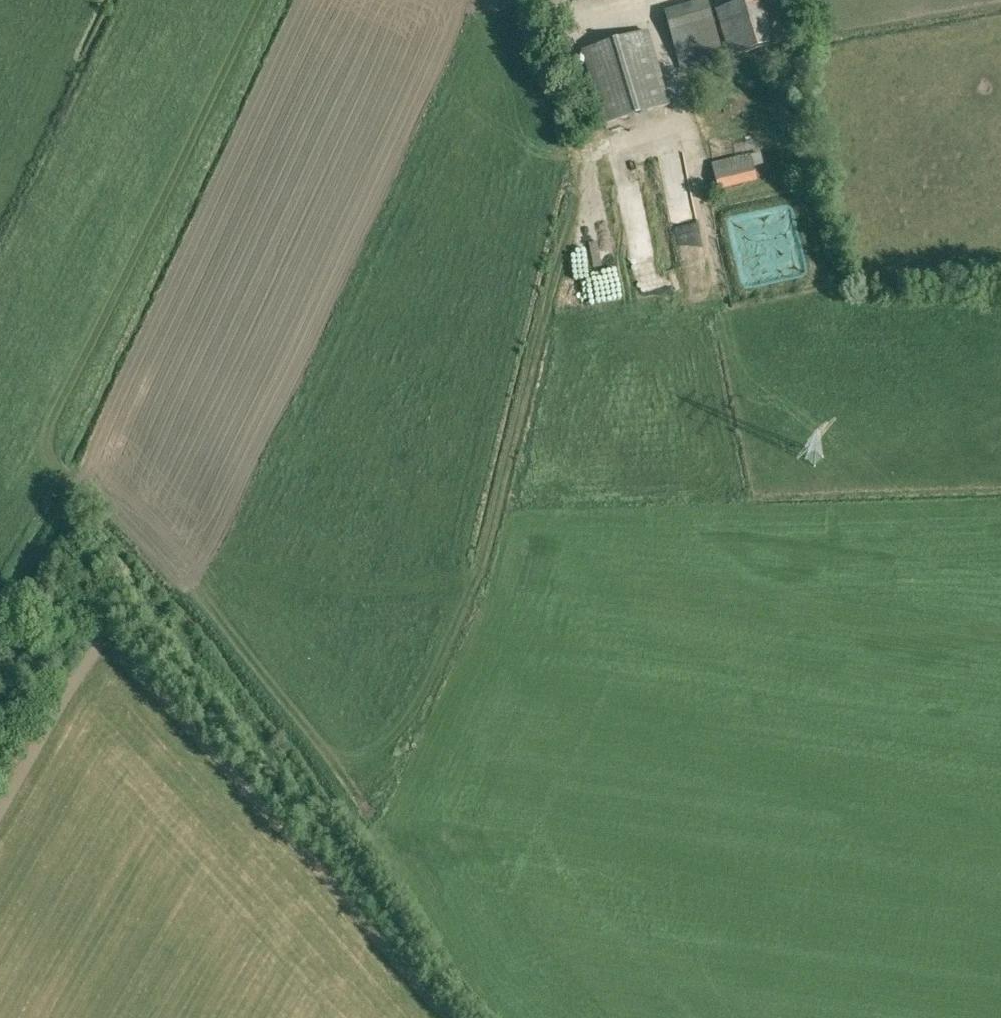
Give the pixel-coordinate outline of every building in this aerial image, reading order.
[(794,38),(782,0),(749,0),(716,10),(730,58),(794,38)] [(711,13),(668,26),(680,64),(682,71),(707,63),(706,56),(722,52),(711,13)] [(669,104),(647,31),(582,51),(605,124),(669,104)] [(722,161),(712,163),(718,190),(757,181),(753,166),(764,164),(762,153),(751,155),(751,154),(737,157),(722,161)] [(680,251),(703,250),(700,183),(677,184),(680,251)] [(597,225),(600,272),(620,270),(617,224),(597,225)]
